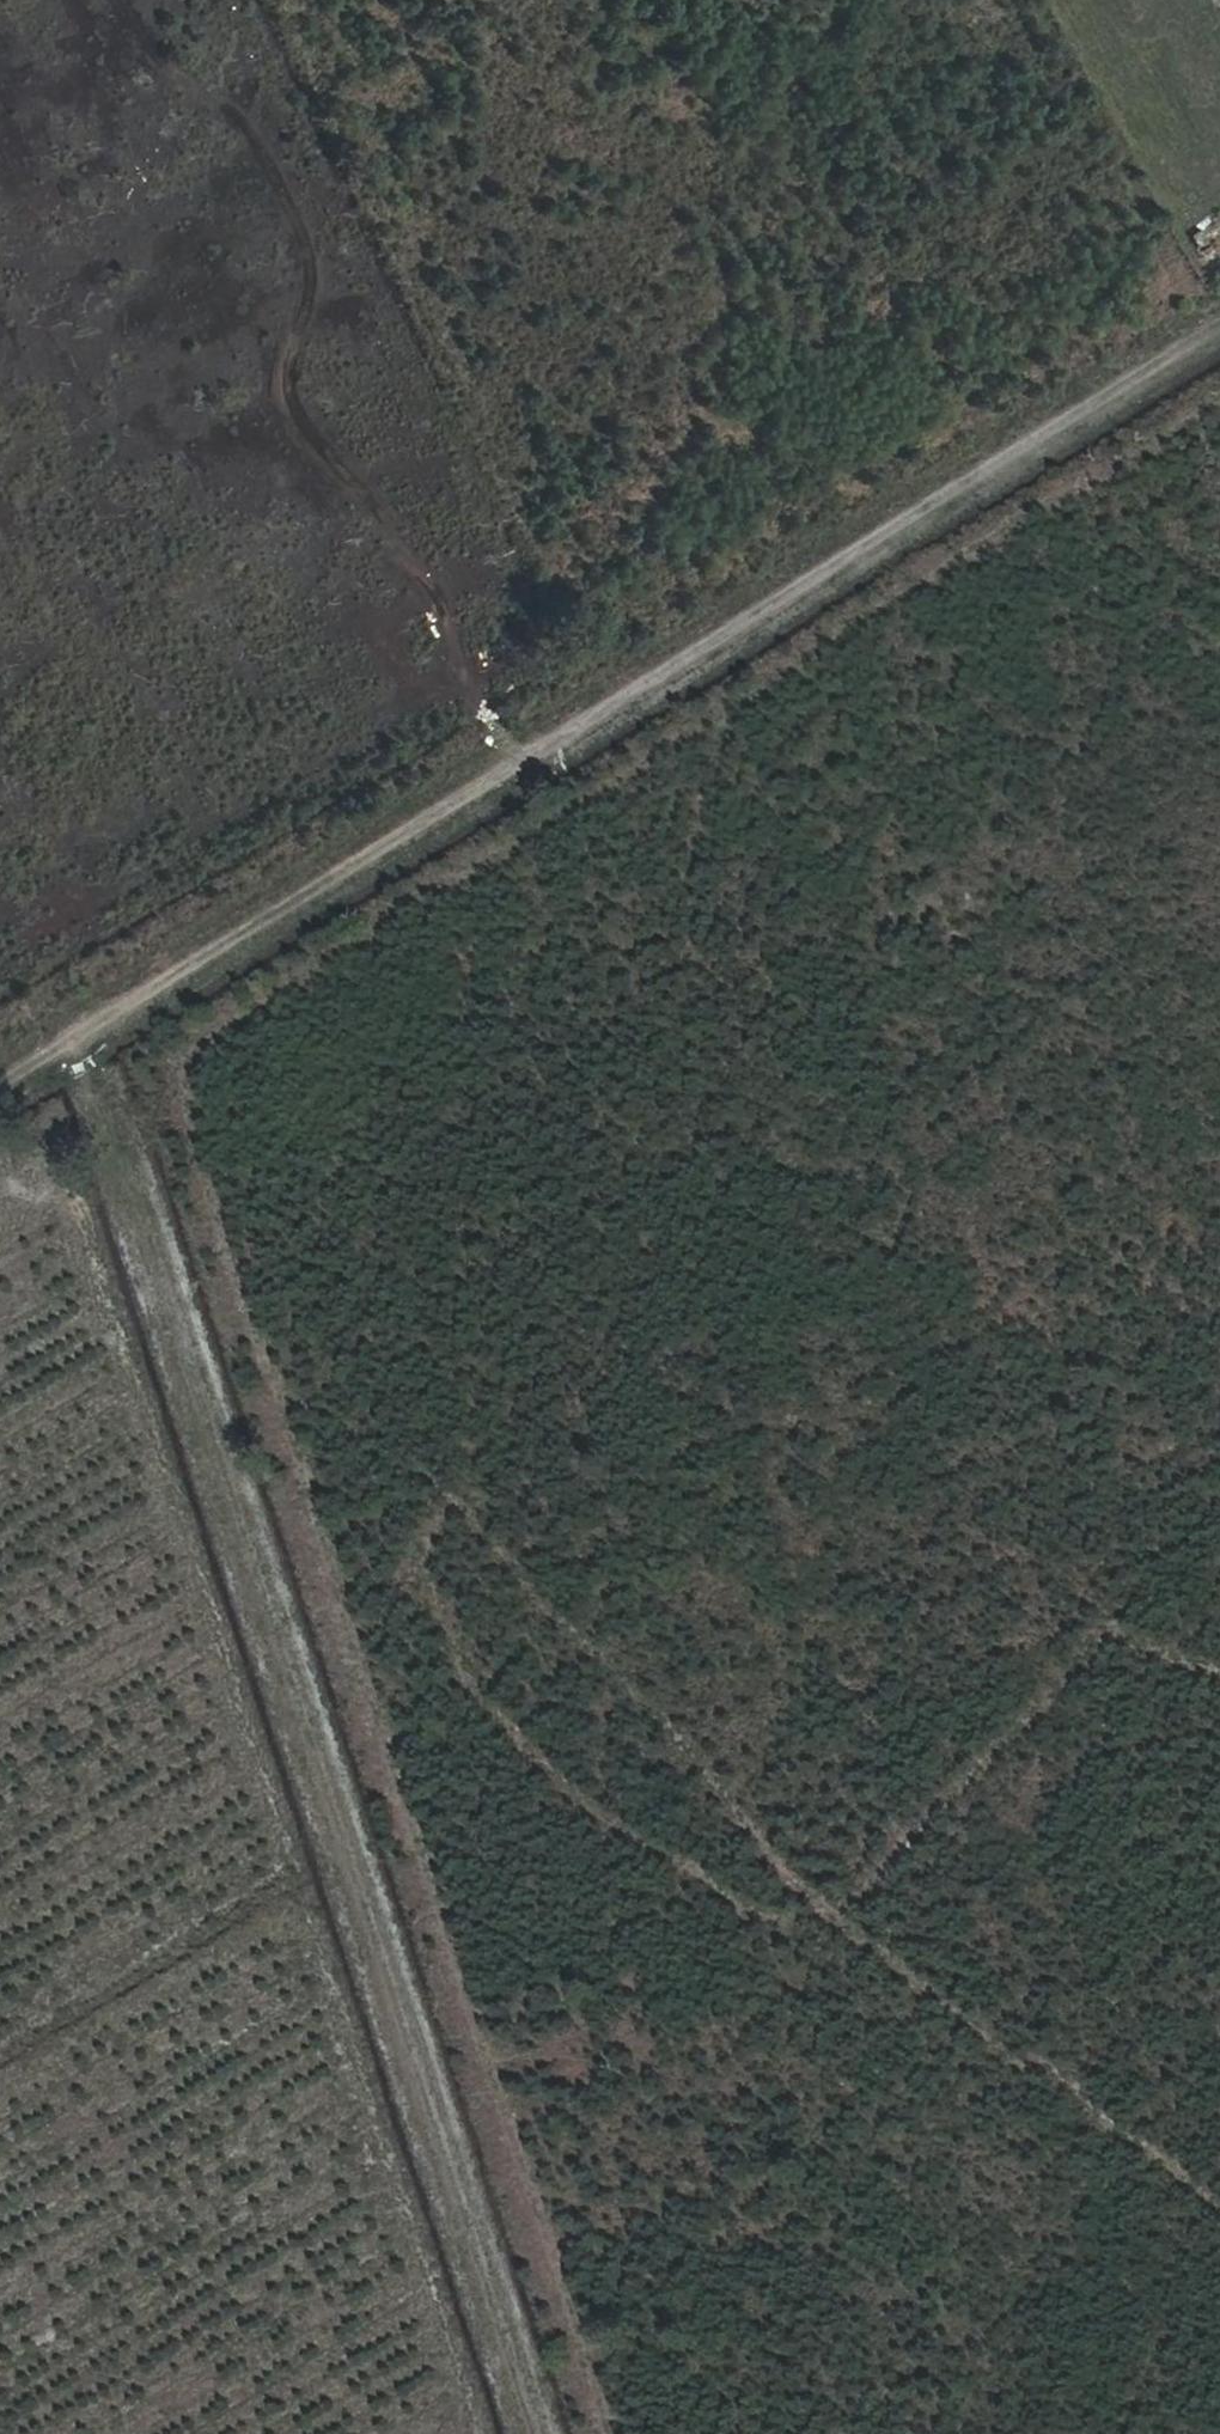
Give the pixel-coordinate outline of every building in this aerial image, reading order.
[(1215,222),(1191,237),(1215,277),(1219,274),(1219,230),(1215,222)]
